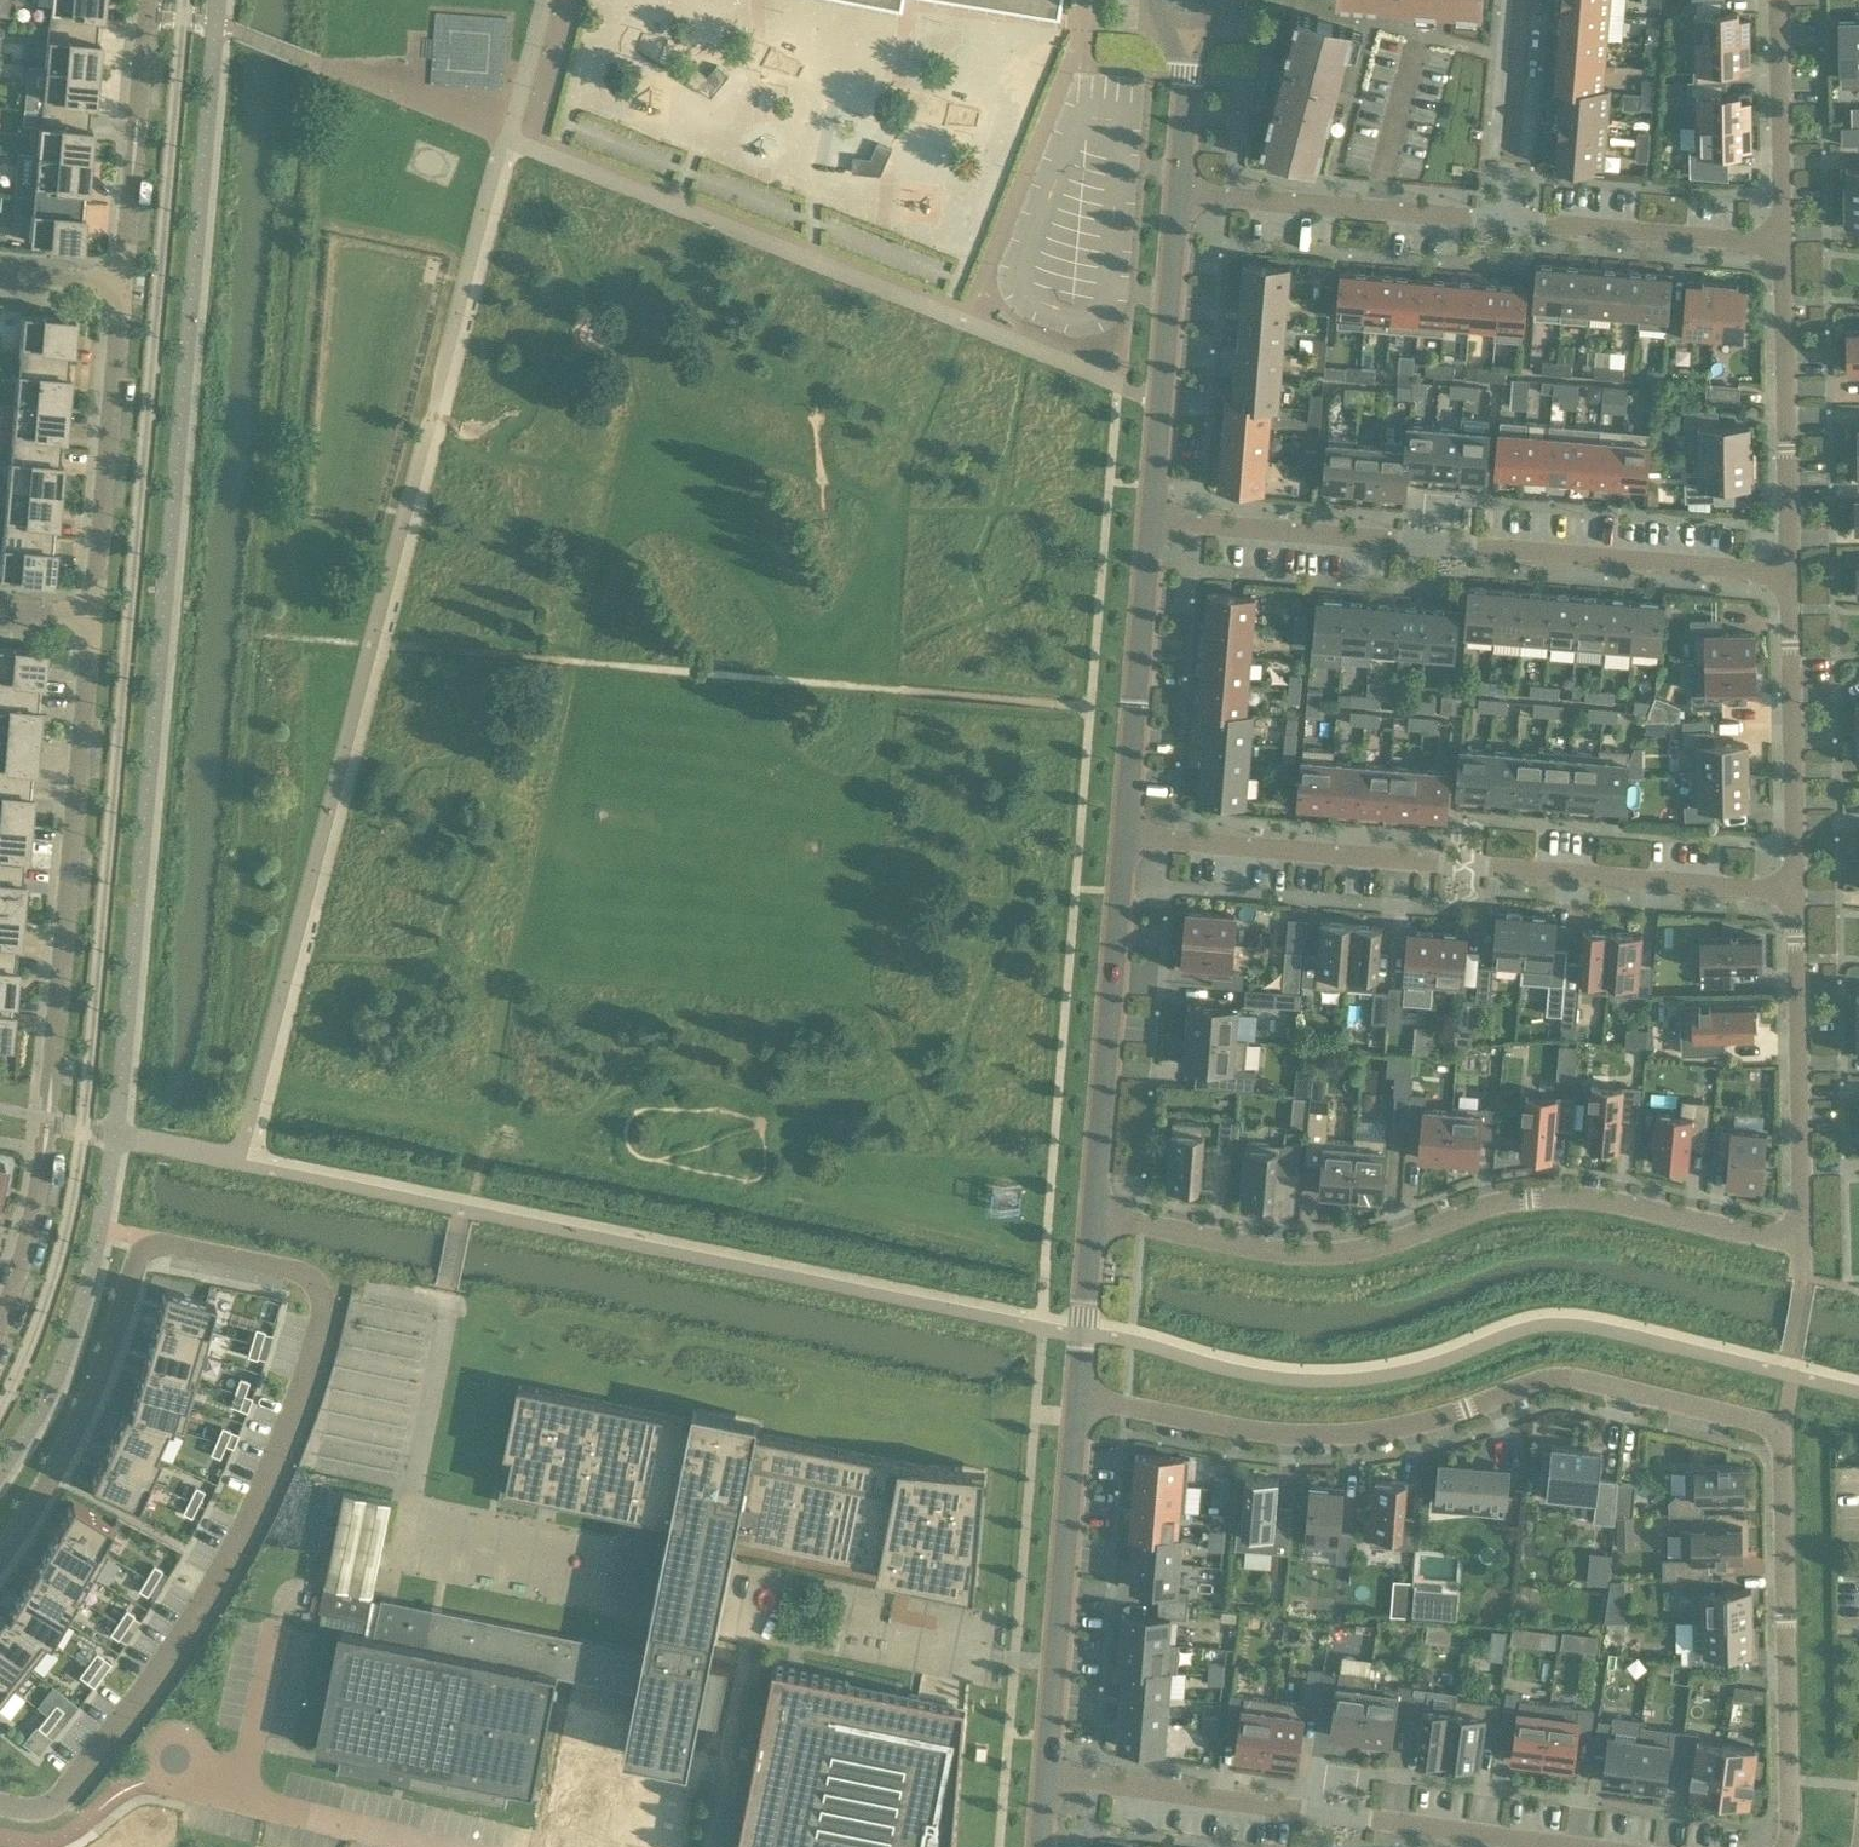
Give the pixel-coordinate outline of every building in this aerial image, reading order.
[(100,27),(103,0),(50,0),(48,23),(100,27)] [(1020,4),(1058,10),(1060,0),(1020,0),(1020,4)] [(1480,11),(1481,0),(1348,0),(1480,11)] [(1561,7),(1610,11),(1610,0),(1562,0),(1561,7)] [(1748,39),(1747,15),(1739,15),(1739,12),(1723,12),(1723,0),(1694,0),(1695,40),(1748,39)] [(1561,7),(1559,33),(1607,37),(1610,11),(1561,7)] [(1353,28),(1297,13),(1261,150),(1317,165),(1353,28)] [(1839,21),(1841,86),(1858,86),(1858,21),(1839,21)] [(48,23),(45,66),(96,71),(100,27),(48,23)] [(1659,28),(1646,27),(1645,41),(1657,42),(1659,28)] [(1559,33),(1557,59),(1605,63),(1607,37),(1559,33)] [(1748,63),(1748,39),(1695,40),(1695,65),(1695,81),(1733,81),(1732,67),(1748,66),(1748,63)] [(1656,57),(1657,42),(1645,41),(1644,56),(1656,57)] [(1554,87),(1561,88),(1561,87),(1603,90),(1603,89),(1605,63),(1557,59),(1554,87)] [(695,68),(687,81),(711,96),(729,74),(717,64),(708,76),(695,68)] [(45,66),(41,110),(92,114),(96,71),(45,66)] [(1653,94),(1654,80),(1642,79),(1641,93),(1653,94)] [(1696,123),(1749,122),(1749,95),(1733,95),(1733,81),(1695,81),(1690,82),(1690,97),(1696,97),(1696,123)] [(1561,87),(1561,88),(1559,112),(1608,116),(1610,90),(1603,89),(1603,90),(1561,87)] [(1652,109),(1653,94),(1641,93),(1639,108),(1652,109)] [(41,110),(37,153),(89,158),(92,114),(41,110)] [(1559,112),(1557,139),(1606,143),(1608,116),(1559,112)] [(1726,150),(1742,149),(1742,146),(1750,146),(1749,122),(1696,123),(1697,165),(1726,164),(1726,150)] [(1841,126),(1842,143),(1858,143),(1858,126),(1841,126)] [(1650,132),(1638,131),(1636,146),(1649,147),(1650,132)] [(1603,170),(1606,143),(1557,139),(1555,166),(1603,170)] [(852,168),(852,171),(880,174),(892,148),(890,147),(878,141),(870,157),(854,155),(852,168)] [(1647,161),(1649,147),(1636,146),(1635,160),(1647,161)] [(37,153),(33,196),(85,201),(89,158),(37,153)] [(1858,196),(1858,168),(1845,168),(1845,169),(1845,197),(1858,196)] [(81,245),(85,201),(33,196),(29,241),(81,245)] [(1845,197),(1846,225),(1858,225),(1858,196),(1845,197)] [(1287,296),(1289,265),(1288,265),(1288,267),(1245,264),(1245,262),(1244,261),(1241,292),(1287,296)] [(1534,306),(1560,308),(1564,265),(1538,263),(1534,306)] [(1592,268),(1564,265),(1560,308),(1559,320),(1588,322),(1589,311),(1592,268)] [(1617,270),(1592,268),(1589,311),(1613,313),(1617,270)] [(1642,272),(1617,270),(1613,313),(1638,315),(1642,272)] [(1338,314),(1364,316),(1367,273),(1341,271),(1338,314)] [(1642,272),(1638,315),(1637,326),(1666,329),(1668,303),(1670,274),(1642,272)] [(1394,275),(1367,273),(1364,316),(1363,328),(1390,330),(1394,275)] [(1421,277),(1394,275),(1390,330),(1416,332),(1421,277)] [(1448,280),(1421,277),(1416,332),(1443,334),(1444,323),(1448,280)] [(1474,282),(1448,280),(1444,323),(1470,325),(1474,282)] [(1665,332),(1712,336),(1717,283),(1688,280),(1686,305),(1668,303),(1666,329),(1665,332)] [(1500,284),(1474,282),(1470,325),(1496,327),(1500,284)] [(1330,299),(1332,285),(1319,283),(1318,298),(1330,299)] [(1717,283),(1712,336),(1741,339),(1745,285),(1717,283)] [(1500,284),(1496,327),(1522,329),(1526,286),(1500,284)] [(1241,292),(1239,319),(1285,323),(1287,296),(1241,292)] [(1318,298),(1317,313),(1329,314),(1330,299),(1318,298)] [(23,312),(19,356),(70,361),(74,317),(23,312)] [(1239,319),(1237,346),(1282,350),(1285,323),(1239,319)] [(1848,329),(1848,371),(1858,371),(1858,329),(1848,329)] [(1326,354),(1327,339),(1315,338),(1314,353),(1326,354)] [(1237,346),(1234,373),(1280,377),(1282,350),(1237,346)] [(1314,353),(1312,368),(1324,369),(1326,354),(1314,353)] [(70,361),(19,356),(15,400),(66,405),(70,361)] [(1556,373),(1557,361),(1542,360),(1541,372),(1556,373)] [(1557,361),(1556,373),(1571,375),(1572,362),(1557,361)] [(1440,363),(1425,362),(1424,374),(1439,375),(1440,363)] [(1440,363),(1439,375),(1454,377),(1455,364),(1440,363)] [(1608,378),(1609,365),(1595,364),(1594,376),(1608,378)] [(1609,365),(1608,378),(1623,379),(1624,367),(1609,365)] [(1361,368),(1346,366),(1345,379),(1360,380),(1361,368)] [(1491,380),(1492,368),(1477,366),(1476,378),(1491,380)] [(1361,368),(1360,380),(1374,381),(1375,369),(1361,368)] [(1506,369),(1492,368),(1491,380),(1505,381),(1506,369)] [(1661,382),(1662,370),(1647,368),(1646,381),(1661,382)] [(1413,372),(1398,371),(1397,383),(1412,384),(1413,372)] [(1234,373),(1232,401),(1278,405),(1280,377),(1234,373)] [(1516,378),(1515,392),(1528,392),(1528,379),(1516,378)] [(1543,380),(1542,392),(1552,393),(1553,381),(1543,380)] [(1642,381),(1641,395),(1653,396),(1654,382),(1642,381)] [(1413,382),(1412,393),(1426,394),(1427,383),(1413,382)] [(1464,396),(1465,385),(1450,384),(1449,395),(1464,396)] [(1588,384),(1588,399),(1601,400),(1602,384),(1588,384)] [(1739,386),(1709,384),(1707,399),(1737,402),(1739,386)] [(1397,385),(1396,396),(1411,398),(1412,387),(1397,385)] [(1465,385),(1464,396),(1478,397),(1479,386),(1465,385)] [(1603,385),(1603,400),(1625,401),(1626,386),(1603,385)] [(1344,398),(1359,400),(1359,388),(1345,387),(1344,398)] [(1359,388),(1359,400),(1373,401),(1374,390),(1359,388)] [(1321,409),(1322,395),(1310,393),(1309,408),(1321,409)] [(15,400),(11,443),(62,448),(66,405),(15,400)] [(1232,401),(1225,400),(1222,429),(1268,432),(1270,406),(1277,406),(1278,405),(1232,401)] [(1309,408),(1308,423),(1320,424),(1321,409),(1309,408)] [(1686,455),(1751,454),(1751,426),(1716,426),(1716,411),(1685,411),(1686,455)] [(1521,476),(1526,433),(1527,422),(1500,420),(1496,474),(1521,476)] [(1407,442),(1405,472),(1406,472),(1431,474),(1435,427),(1408,424),(1406,442),(1407,442)] [(1575,426),(1549,424),(1548,435),(1545,478),(1570,480),(1575,426)] [(1601,428),(1575,426),(1570,480),(1595,483),(1600,439),(1601,428)] [(1461,429),(1435,427),(1431,474),(1457,476),(1461,429)] [(1222,429),(1220,456),(1266,460),(1268,432),(1222,429)] [(1461,429),(1457,476),(1484,478),(1488,431),(1461,429)] [(1623,430),(1622,441),(1618,484),(1645,487),(1650,432),(1623,430)] [(1548,435),(1526,433),(1521,476),(1545,478),(1548,435)] [(1352,491),(1356,444),(1356,438),(1328,436),(1324,488),(1352,491)] [(1622,441),(1600,439),(1595,483),(1618,484),(1622,441)] [(1380,440),(1380,446),(1376,493),(1404,495),(1406,472),(1405,472),(1407,442),(1406,442),(1380,440)] [(11,443),(7,487),(59,491),(62,448),(11,443)] [(1380,446),(1356,444),(1352,491),(1376,493),(1380,446)] [(1316,465),(1318,450),(1306,449),(1304,464),(1316,465)] [(1752,483),(1751,454),(1686,455),(1686,456),(1698,456),(1698,482),(1687,483),(1687,499),(1717,498),(1717,483),(1752,483)] [(1220,456),(1217,487),(1219,487),(1219,485),(1262,489),(1262,490),(1263,490),(1266,460),(1220,456)] [(1304,464),(1303,478),(1315,479),(1316,465),(1304,464)] [(59,491),(7,487),(3,530),(55,535),(59,491)] [(3,530),(0,563),(0,575),(51,579),(55,535),(3,530)] [(1464,639),(1493,641),(1498,589),(1469,586),(1464,639)] [(1525,591),(1498,589),(1493,641),(1494,642),(1495,636),(1521,638),(1525,591)] [(1552,593),(1525,591),(1521,638),(1547,640),(1547,646),(1548,646),(1552,593)] [(1253,627),(1255,596),(1221,593),(1208,592),(1206,623),(1253,627)] [(1580,595),(1552,593),(1548,646),(1576,648),(1580,595)] [(1607,598),(1580,595),(1576,648),(1577,648),(1577,643),(1602,645),(1602,650),(1603,651),(1607,598)] [(1635,600),(1607,598),(1603,651),(1631,653),(1635,600)] [(1314,645),(1342,647),(1346,601),(1317,599),(1314,645)] [(1635,600),(1631,653),(1632,653),(1632,647),(1660,649),(1664,602),(1635,600)] [(1374,604),(1346,601),(1342,647),(1370,649),(1374,604)] [(1401,606),(1374,604),(1370,649),(1397,652),(1401,606)] [(1428,608),(1401,606),(1397,652),(1425,654),(1428,608)] [(1428,608),(1425,654),(1453,656),(1457,611),(1428,608)] [(1305,631),(1306,617),(1295,616),(1294,630),(1305,631)] [(1694,663),(1755,662),(1754,632),(1721,632),(1720,618),(1690,618),(1690,633),(1693,633),(1694,663)] [(1206,623),(1203,652),(1250,655),(1253,627),(1206,623)] [(1294,630),(1292,645),(1304,646),(1305,631),(1294,630)] [(40,693),(44,649),(0,645),(0,689),(40,693)] [(1203,652),(1201,680),(1248,684),(1250,655),(1203,652)] [(1755,662),(1694,663),(1694,664),(1700,664),(1700,693),(1692,693),(1692,708),(1722,707),(1722,693),(1756,692),(1755,662)] [(1300,689),(1301,674),(1290,673),(1289,688),(1300,689)] [(1490,680),(1475,679),(1474,690),(1489,691),(1490,680)] [(1253,714),(1253,713),(1246,712),(1248,684),(1201,680),(1199,709),(1253,714)] [(1489,691),(1503,692),(1504,681),(1490,680),(1489,691)] [(1545,685),(1530,683),(1529,694),(1544,696),(1545,685)] [(1544,696),(1559,697),(1559,686),(1545,685),(1544,696)] [(1289,688),(1288,703),(1299,703),(1300,689),(1289,688)] [(1600,689),(1585,688),(1584,699),(1599,700),(1600,689)] [(0,689),(0,733),(36,736),(40,693),(0,689)] [(1322,690),(1308,689),(1307,700),(1321,701),(1322,690)] [(1599,700),(1614,701),(1614,690),(1600,689),(1599,700)] [(1366,694),(1351,693),(1351,704),(1365,705),(1366,694)] [(1365,705),(1380,706),(1381,695),(1366,694),(1365,705)] [(1441,700),(1440,711),(1456,712),(1457,702),(1458,695),(1442,694),(1441,700)] [(1421,699),(1406,697),(1406,708),(1420,710),(1421,699)] [(1478,709),(1493,710),(1493,699),(1479,698),(1478,709)] [(1420,710),(1440,711),(1441,700),(1421,699),(1420,710)] [(1493,699),(1493,710),(1507,712),(1508,701),(1493,699)] [(1649,701),(1634,699),(1633,710),(1648,712),(1649,701)] [(1307,702),(1306,713),(1320,714),(1321,703),(1307,702)] [(1547,715),(1548,704),(1534,703),(1533,714),(1547,715)] [(1547,715),(1562,716),(1563,705),(1548,704),(1547,715)] [(1603,708),(1589,707),(1588,718),(1603,719),(1603,708)] [(1603,708),(1603,719),(1617,721),(1618,710),(1603,708)] [(1250,743),(1253,714),(1199,709),(1198,710),(1206,711),(1203,739),(1250,743)] [(1365,713),(1351,711),(1350,722),(1364,724),(1365,713)] [(1365,713),(1364,724),(1379,725),(1380,714),(1365,713)] [(1423,717),(1409,716),(1408,727),(1422,728),(1423,717)] [(1423,717),(1422,728),(1437,730),(1438,719),(1423,717)] [(1665,720),(1647,720),(1647,731),(1647,734),(1665,733),(1665,720)] [(1686,774),(1748,773),(1747,743),(1713,744),(1713,729),(1683,730),(1683,746),(1686,746),(1686,774)] [(1295,747),(1296,732),(1285,731),(1284,746),(1295,747)] [(33,780),(36,736),(0,733),(0,777),(33,780)] [(1248,772),(1250,743),(1203,739),(1201,768),(1248,772)] [(1284,746),(1283,760),(1294,761),(1295,747),(1284,746)] [(1298,805),(1328,808),(1333,749),(1303,747),(1298,805)] [(1485,797),(1489,750),(1461,747),(1457,794),(1485,797)] [(1595,806),(1600,748),(1599,747),(1598,753),(1572,751),(1568,804),(1595,806)] [(1540,801),(1545,749),(1543,748),(1543,754),(1517,752),(1513,799),(1540,801)] [(1600,748),(1595,806),(1624,808),(1629,750),(1600,748)] [(1361,763),(1333,761),(1334,749),(1333,749),(1328,808),(1357,810),(1361,763)] [(1568,804),(1572,751),(1545,749),(1540,801),(1568,804)] [(1513,799),(1517,752),(1489,750),(1485,797),(1513,799)] [(1390,766),(1361,763),(1357,810),(1386,813),(1390,766)] [(1419,768),(1390,766),(1386,813),(1415,815),(1419,768)] [(1201,768),(1198,798),(1245,802),(1248,772),(1201,768)] [(1419,768),(1415,815),(1445,817),(1449,771),(1419,768)] [(1748,803),(1748,773),(1686,774),(1686,776),(1692,775),(1693,804),(1684,804),(1684,819),(1715,819),(1714,804),(1748,803)] [(0,777),(0,821),(29,823),(33,780),(0,777)] [(1298,790),(1287,789),(1286,804),(1297,805),(1298,790)] [(0,821),(0,864),(25,867),(29,823),(0,821)] [(21,910),(25,867),(0,864),(0,908),(21,910)] [(17,953),(21,910),(0,908),(0,952),(17,953)] [(1184,939),(1233,943),(1236,914),(1187,910),(1184,939)] [(1494,961),(1523,963),(1526,914),(1498,912),(1494,961)] [(1526,914),(1523,963),(1551,966),(1555,916),(1526,914)] [(1345,987),(1351,924),(1321,921),(1318,955),(1304,954),(1302,984),(1345,987)] [(1351,924),(1345,987),(1346,988),(1348,973),(1377,976),(1381,926),(1351,924)] [(1405,978),(1433,980),(1437,931),(1409,929),(1405,978)] [(1579,989),(1607,992),(1612,931),(1584,929),(1579,989)] [(1437,931),(1433,980),(1462,983),(1466,933),(1437,931)] [(1612,931),(1607,992),(1651,995),(1653,965),(1638,964),(1641,933),(1612,931)] [(1306,937),(1287,935),(1286,947),(1305,949),(1306,937)] [(1702,936),(1703,984),(1732,983),(1731,969),(1761,968),(1760,935),(1702,936)] [(1233,943),(1184,939),(1182,968),(1213,970),(1212,985),(1242,987),(1243,972),(1231,971),(1233,943)] [(1286,950),(1285,962),(1300,963),(1301,951),(1286,950)] [(13,997),(17,953),(0,952),(0,996),(13,997)] [(1493,967),(1478,966),(1476,996),(1491,997),(1493,967)] [(1564,983),(1549,982),(1547,1012),(1562,1013),(1563,996),(1564,983)] [(1389,986),(1389,992),(1386,1023),(1386,1027),(1401,1029),(1404,987),(1389,986)] [(1271,1005),(1272,990),(1246,988),(1245,1003),(1271,1005)] [(1389,992),(1374,991),(1371,1021),(1386,1023),(1389,992)] [(13,997),(0,996),(0,1041),(9,1041),(13,997)] [(1578,997),(1563,996),(1562,1013),(1561,1026),(1576,1027),(1578,997)] [(1475,1000),(1460,998),(1458,1029),(1473,1030),(1475,1000)] [(1752,1003),(1683,1005),(1683,1052),(1724,1051),(1724,1037),(1753,1036),(1752,1029),(1757,1029),(1757,1013),(1752,1013),(1752,1003)] [(1186,1034),(1247,1039),(1247,1038),(1235,1037),(1238,1008),(1189,1004),(1186,1034)] [(1299,1025),(1298,1036),(1310,1037),(1311,1026),(1299,1025)] [(1186,1034),(1183,1064),(1210,1066),(1209,1087),(1253,1091),(1255,1070),(1244,1069),(1247,1039),(1186,1034)] [(1721,1066),(1721,1075),(1735,1076),(1736,1067),(1721,1066)] [(1311,1076),(1310,1094),(1325,1095),(1326,1077),(1311,1076)] [(1638,1089),(1591,1085),(1586,1142),(1596,1143),(1595,1148),(1612,1150),(1612,1145),(1619,1145),(1621,1116),(1636,1118),(1638,1089)] [(1420,1157),(1448,1159),(1453,1104),(1452,1104),(1451,1110),(1424,1108),(1425,1094),(1410,1092),(1408,1123),(1422,1124),(1420,1157)] [(1491,1092),(1490,1106),(1499,1107),(1499,1093),(1491,1092)] [(1350,1196),(1355,1135),(1354,1135),(1354,1141),(1327,1138),(1330,1097),(1310,1095),(1304,1163),(1323,1165),(1320,1193),(1350,1196)] [(1409,1097),(1394,1095),(1392,1126),(1407,1127),(1409,1097)] [(1525,1095),(1520,1153),(1553,1156),(1555,1126),(1570,1128),(1572,1099),(1525,1095)] [(1690,1132),(1707,1133),(1710,1101),(1682,1098),(1680,1114),(1657,1111),(1656,1127),(1651,1127),(1649,1145),(1654,1146),(1652,1162),(1687,1165),(1690,1132)] [(1453,1104),(1448,1159),(1477,1162),(1479,1135),(1494,1136),(1496,1108),(1453,1104)] [(1232,1151),(1235,1118),(1220,1117),(1217,1149),(1232,1151)] [(1173,1120),(1167,1185),(1198,1188),(1204,1123),(1173,1120)] [(1727,1184),(1760,1187),(1765,1129),(1718,1125),(1715,1153),(1730,1155),(1727,1184)] [(1355,1135),(1350,1196),(1380,1198),(1385,1138),(1355,1135)] [(1284,1144),(1246,1141),(1241,1200),(1273,1202),(1275,1171),(1297,1173),(1299,1142),(1284,1141),(1284,1144)] [(164,1287),(156,1315),(157,1315),(158,1314),(200,1327),(208,1300),(164,1287)] [(157,1315),(150,1339),(193,1352),(200,1327),(158,1314),(157,1315)] [(255,1328),(250,1341),(260,1344),(264,1330),(255,1328)] [(150,1339),(143,1364),(185,1377),(193,1352),(150,1339)] [(250,1341),(246,1355),(255,1358),(260,1344),(250,1341)] [(143,1364),(135,1389),(178,1402),(185,1377),(143,1364)] [(239,1377),(234,1391),(243,1394),(248,1380),(239,1377)] [(643,1649),(635,1689),(636,1689),(623,1752),(689,1766),(694,1740),(699,1714),(718,1718),(729,1664),(710,1660),(735,1533),(900,1567),(901,1563),(973,1578),(981,1480),(928,1469),(928,1465),(902,1460),(518,1382),(504,1451),(507,1451),(498,1500),(538,1508),(541,1494),(670,1520),(644,1649),(643,1649)] [(128,1413),(128,1414),(129,1415),(166,1425),(165,1427),(170,1428),(178,1402),(135,1389),(128,1413)] [(234,1391),(229,1405),(238,1408),(243,1394),(234,1391)] [(124,1411),(112,1435),(153,1454),(165,1427),(166,1425),(129,1415),(128,1414),(128,1413),(124,1411)] [(221,1426),(215,1440),(224,1443),(230,1430),(221,1426)] [(112,1435),(101,1459),(142,1478),(153,1454),(112,1435)] [(215,1440),(210,1453),(218,1457),(224,1443),(215,1440)] [(1543,1450),(1541,1474),(1554,1475),(1552,1495),(1595,1499),(1593,1520),(1614,1522),(1615,1513),(1618,1481),(1619,1479),(1599,1477),(1601,1456),(1588,1455),(1589,1447),(1551,1443),(1551,1450),(1543,1450)] [(1136,1452),(1134,1479),(1187,1484),(1189,1457),(1136,1452)] [(101,1459),(89,1484),(130,1503),(142,1478),(101,1459)] [(1507,1504),(1510,1466),(1438,1460),(1435,1498),(1482,1502),(1481,1512),(1498,1514),(1498,1503),(1507,1504)] [(1745,1465),(1713,1466),(1685,1467),(1685,1493),(1676,1493),(1668,1501),(1669,1514),(1703,1513),(1703,1498),(1737,1497),(1737,1498),(1746,1498),(1746,1496),(1744,1496),(1743,1467),(1745,1467),(1745,1465)] [(1273,1540),(1289,1541),(1292,1512),(1276,1511),(1278,1478),(1246,1475),(1240,1543),(1272,1546),(1273,1540)] [(1214,1476),(1214,1486),(1228,1487),(1229,1478),(1214,1476)] [(1179,1510),(1179,1511),(1185,1511),(1187,1484),(1134,1479),(1132,1506),(1179,1510)] [(1415,1547),(1417,1530),(1418,1517),(1403,1516),(1406,1482),(1375,1479),(1369,1544),(1415,1547)] [(1632,1514),(1635,1482),(1618,1481),(1615,1513),(1632,1514)] [(1336,1561),(1351,1562),(1353,1532),(1339,1531),(1342,1488),(1311,1485),(1306,1544),(1337,1547),(1336,1561)] [(195,1486),(188,1499),(197,1503),(203,1490),(195,1486)] [(1214,1486),(1213,1496),(1227,1497),(1228,1487),(1214,1486)] [(344,1490),(325,1583),(319,1610),(320,1610),(317,1623),(339,1628),(360,1632),(363,1619),(367,1620),(391,1499),(344,1490)] [(188,1499),(182,1512),(190,1516),(197,1503),(188,1499)] [(72,1502),(57,1526),(58,1527),(59,1526),(97,1548),(111,1525),(72,1502)] [(1130,1533),(1135,1533),(1177,1536),(1177,1535),(1179,1511),(1179,1510),(1132,1506),(1130,1533)] [(1633,1515),(1617,1516),(1617,1531),(1634,1531),(1633,1515)] [(58,1527),(46,1548),(84,1571),(97,1548),(59,1526),(58,1527)] [(1690,1572),(1690,1577),(1712,1576),(1711,1559),(1743,1558),(1743,1557),(1741,1557),(1740,1528),(1742,1528),(1742,1526),(1733,1526),(1733,1527),(1681,1528),(1682,1557),(1663,1558),(1663,1572),(1690,1572)] [(1210,1529),(1209,1539),(1224,1540),(1225,1530),(1210,1529)] [(1132,1559),(1179,1563),(1182,1535),(1177,1535),(1177,1536),(1135,1533),(1132,1559)] [(1209,1539),(1208,1548),(1223,1550),(1224,1540),(1209,1539)] [(46,1548),(32,1571),(70,1593),(84,1571),(46,1548)] [(1623,1577),(1607,1576),(1608,1550),(1585,1550),(1584,1581),(1604,1582),(1603,1617),(1622,1618),(1623,1577)] [(1160,1588),(1159,1601),(1188,1604),(1189,1590),(1177,1589),(1179,1563),(1132,1559),(1130,1585),(1160,1588)] [(153,1564),(145,1577),(154,1582),(161,1569),(153,1564)] [(32,1571),(19,1593),(57,1616),(70,1593),(32,1571)] [(1692,1620),(1752,1619),(1751,1588),(1750,1588),(1750,1589),(1722,1589),(1722,1576),(1712,1576),(1690,1577),(1690,1586),(1692,1586),(1692,1620)] [(145,1577),(138,1589),(146,1594),(154,1582),(145,1577)] [(6,1615),(6,1616),(40,1636),(39,1637),(43,1639),(57,1616),(19,1593),(6,1615)] [(1456,1617),(1458,1597),(1414,1594),(1412,1614),(1456,1617)] [(557,1673),(635,1689),(643,1649),(382,1596),(374,1635),(339,1628),(315,1746),(340,1751),(336,1771),(506,1805),(506,1804),(506,1803),(510,1785),(534,1790),(557,1673)] [(1123,1612),(1121,1639),(1168,1643),(1168,1642),(1170,1616),(1187,1617),(1188,1604),(1159,1601),(1157,1614),(1123,1612)] [(125,1609),(117,1621),(125,1626),(133,1614),(125,1609)] [(0,1615),(0,1644),(20,1661),(39,1637),(40,1636),(6,1616),(6,1615),(3,1612),(0,1615)] [(1692,1620),(1693,1649),(1691,1649),(1691,1664),(1724,1668),(1723,1649),(1752,1649),(1752,1639),(1752,1619),(1692,1620)] [(117,1621),(109,1633),(117,1638),(125,1626),(117,1621)] [(1437,1624),(1427,1623),(1426,1639),(1435,1640),(1437,1624)] [(1511,1641),(1523,1643),(1525,1627),(1513,1626),(1511,1641)] [(1586,1634),(1584,1649),(1596,1651),(1599,1635),(1586,1634)] [(1119,1666),(1123,1666),(1170,1670),(1170,1671),(1177,1671),(1180,1643),(1168,1642),(1168,1643),(1121,1639),(1119,1666)] [(4,1681),(20,1661),(0,1644),(0,1678),(4,1681)] [(96,1651),(87,1663),(95,1669),(103,1657),(96,1651)] [(1210,1662),(1209,1671),(1223,1673),(1225,1664),(1210,1662)] [(87,1663),(78,1675),(86,1680),(95,1669),(87,1663)] [(737,1846),(954,1846),(966,1702),(774,1664),(737,1846)] [(1121,1692),(1168,1696),(1170,1671),(1170,1670),(1123,1666),(1121,1692)] [(1305,1697),(1319,1699),(1324,1669),(1309,1667),(1305,1697)] [(1330,1734),(1360,1738),(1368,1684),(1370,1674),(1339,1670),(1338,1674),(1324,1672),(1320,1701),(1334,1704),(1330,1734)] [(1208,1681),(1222,1683),(1223,1673),(1209,1671),(1208,1681)] [(1394,1713),(1410,1715),(1413,1691),(1412,1690),(1412,1686),(1398,1684),(1397,1688),(1368,1684),(1360,1738),(1390,1742),(1394,1713)] [(1735,1684),(1733,1698),(1748,1700),(1750,1686),(1735,1684)] [(1457,1696),(1455,1696),(1454,1711),(1425,1707),(1427,1692),(1413,1691),(1410,1715),(1409,1721),(1423,1722),(1418,1756),(1448,1760),(1457,1696)] [(1512,1759),(1542,1763),(1550,1702),(1520,1698),(1521,1693),(1506,1691),(1502,1720),(1517,1722),(1512,1759)] [(1119,1718),(1166,1722),(1168,1696),(1121,1692),(1119,1718)] [(1266,1759),(1274,1699),(1230,1693),(1226,1723),(1240,1725),(1236,1755),(1266,1759)] [(1457,1696),(1448,1760),(1478,1764),(1482,1731),(1496,1732),(1500,1703),(1457,1696)] [(1304,1703),(1274,1699),(1266,1759),(1296,1763),(1304,1703)] [(1594,1708),(1550,1702),(1542,1763),(1572,1767),(1575,1738),(1577,1738),(1588,1739),(1588,1740),(1590,1740),(1594,1708)] [(55,1703),(46,1714),(53,1720),(62,1709),(55,1703)] [(46,1714),(37,1726),(44,1732),(53,1720),(46,1714)] [(1203,1714),(1202,1723),(1216,1725),(1218,1716),(1203,1714)] [(1164,1749),(1166,1722),(1119,1718),(1117,1745),(1164,1749)] [(1640,1738),(1611,1734),(1613,1721),(1598,1719),(1594,1750),(1607,1752),(1603,1781),(1613,1782),(1633,1785),(1639,1744),(1640,1738)] [(1201,1733),(1215,1735),(1216,1725),(1202,1723),(1201,1733)] [(1640,1738),(1639,1744),(1633,1785),(1664,1789),(1664,1788),(1663,1788),(1667,1760),(1680,1762),(1683,1744),(1686,1730),(1670,1728),(1668,1742),(1640,1738)] [(1686,1730),(1683,1744),(1680,1762),(1693,1764),(1688,1794),(1690,1795),(1690,1792),(1719,1796),(1727,1744),(1697,1740),(1698,1732),(1686,1730)] [(1727,1744),(1719,1796),(1748,1800),(1748,1802),(1749,1803),(1754,1771),(1760,1772),(1761,1771),(1760,1771),(1761,1760),(1756,1746),(1755,1746),(1755,1748),(1727,1744)] [(612,1786),(615,1771),(570,1761),(552,1846),(677,1846),(690,1786),(659,1780),(656,1795),(612,1786)]
